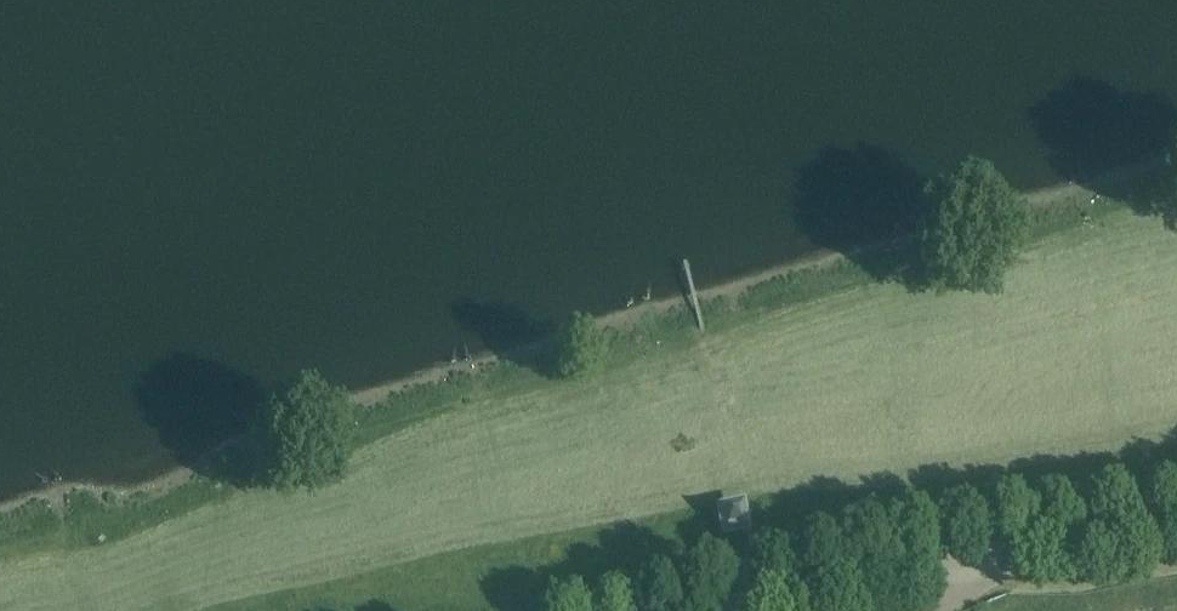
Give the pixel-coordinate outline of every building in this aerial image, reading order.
[(747,528),(743,507),(722,512),(726,532),(747,528)]
